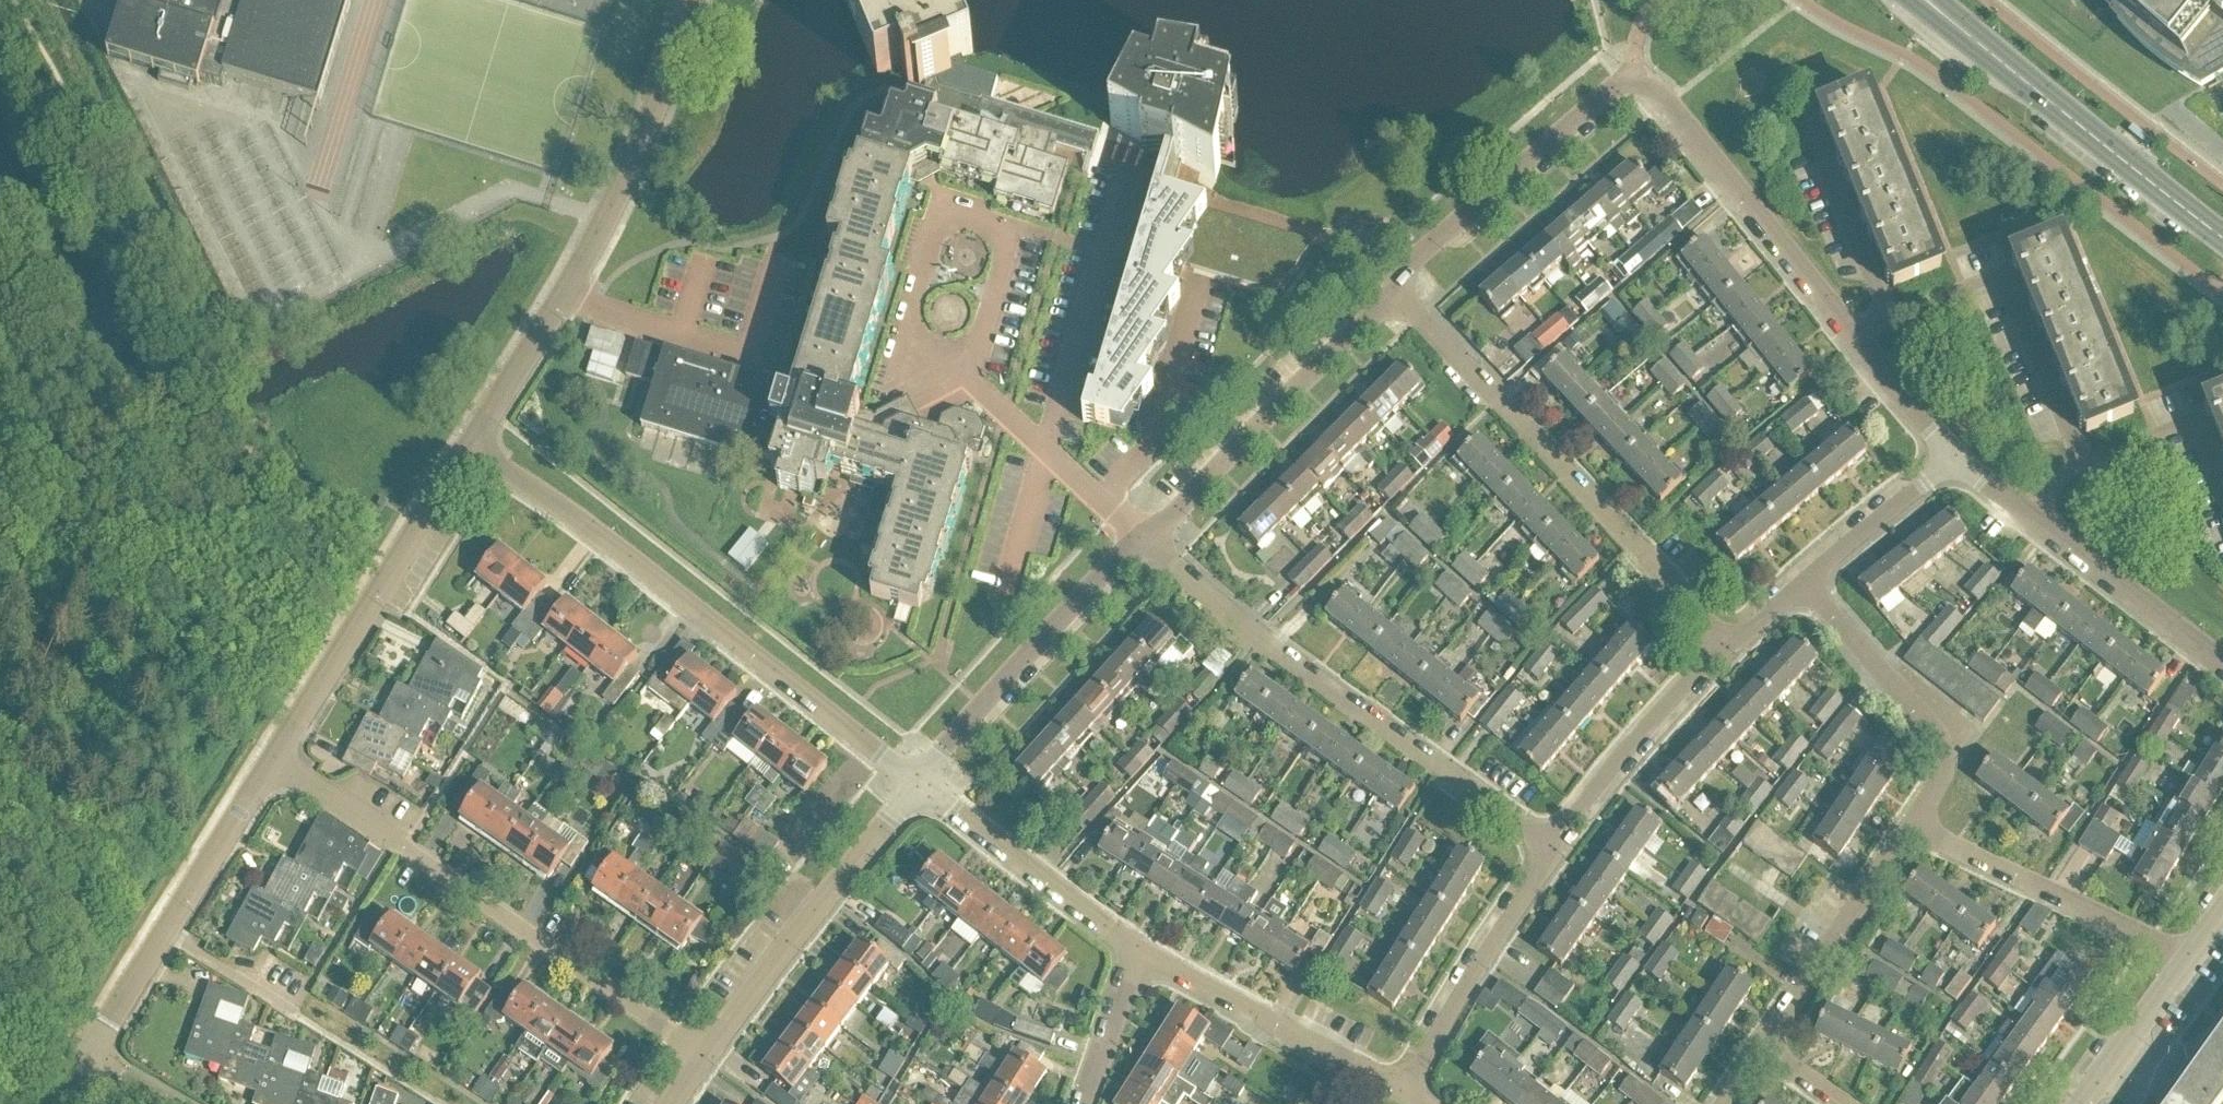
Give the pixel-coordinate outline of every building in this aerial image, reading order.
[(109,59),(161,75),(159,84),(189,93),(192,84),(199,87),(201,83),(222,90),(226,79),(320,107),(353,0),(127,0),(109,59)] [(627,378),(656,387),(643,429),(747,461),(749,454),(774,462),(772,468),(783,472),(778,490),(802,498),(808,480),(828,486),(832,472),(853,479),(853,482),(854,482),(852,486),(875,493),(876,489),(877,489),(878,487),(899,493),(871,583),(876,585),(872,598),(920,613),(924,599),(929,601),(971,464),(968,463),(970,457),(980,460),(982,458),(985,449),(984,447),(979,445),(982,433),(977,422),(956,415),(945,421),(941,433),(925,428),(917,426),(904,402),(894,407),(877,416),(876,419),(874,419),(874,418),(860,413),(861,411),(851,408),(893,273),(884,270),(911,184),(920,187),(941,176),(942,172),(998,189),(995,200),(1054,218),(1069,170),(1070,169),(1052,163),(1057,149),(1089,158),(1093,160),(1101,136),(1040,117),(1034,115),(992,102),(999,81),(968,72),(963,60),(974,55),(951,0),(846,0),(871,61),(874,68),(879,79),(903,69),(910,86),(920,82),(922,85),(919,85),(921,88),(925,87),(927,91),(923,101),(911,98),(907,110),(892,106),(883,135),(869,130),(856,173),(851,171),(830,241),(843,245),(840,257),(837,256),(799,378),(794,394),(770,386),(771,385),(666,353),(666,354),(638,345),(630,368),(627,378)] [(2122,16),(2118,20),(2133,37),(2147,50),(2164,64),(2180,75),(2201,88),(2214,80),(2218,85),(2208,90),(2210,92),(2222,84),(2222,0),(2102,0),(2122,16)] [(1139,80),(1137,79),(1124,104),(1111,128),(1144,146),(1142,153),(1158,157),(1147,196),(1145,195),(1128,251),(1146,257),(1096,426),(1125,434),(1134,421),(1131,420),(1136,405),(1144,407),(1154,393),(1139,388),(1147,376),(1145,375),(1149,360),(1157,362),(1167,348),(1152,344),(1161,331),(1158,331),(1163,315),(1171,317),(1181,303),(1166,299),(1174,287),(1171,286),(1176,270),(1184,273),(1187,269),(1276,296),(1313,245),(1171,203),(1182,166),(1216,184),(1219,174),(1221,163),(1215,161),(1218,149),(1224,151),(1226,140),(1234,143),(1233,125),(1224,122),(1227,110),(1232,112),(1232,96),(1199,87),(1203,74),(1161,68),(1155,88),(1150,87),(1148,91),(1135,87),(1139,80)] [(1822,115),(1846,174),(1892,154),(1884,133),(1887,132),(1881,116),(1877,117),(1875,112),(1868,96),(1822,115)] [(1846,174),(1870,232),(1916,213),(1908,192),(1911,190),(1905,174),(1901,175),(1892,154),(1846,174)] [(1632,165),(1610,184),(1632,210),(1633,210),(1654,192),(1659,198),(1674,186),(1659,170),(1646,181),(1632,165)] [(1610,184),(1588,203),(1611,229),(1610,229),(1616,236),(1625,228),(1627,230),(1640,219),(1633,210),(1632,210),(1610,184)] [(1588,203),(1566,222),(1589,248),(1610,229),(1611,229),(1588,203)] [(1916,213),(1870,232),(1894,290),(1941,271),(1932,250),(1935,248),(1929,232),(1925,234),(1916,213)] [(1672,220),(1654,235),(1666,248),(1683,233),(1672,220)] [(1566,222),(1545,240),(1564,262),(1563,263),(1571,272),(1581,263),(1577,258),(1589,248),(1566,222)] [(1545,240),(1523,259),(1546,285),(1559,274),(1555,270),(1563,263),(1564,262),(1545,240)] [(1693,274),(1700,282),(1723,264),(1705,242),(1678,263),(1689,277),(1693,274)] [(2014,261),(2039,320),(2085,301),(2076,280),(2080,278),(2073,262),(2069,264),(2061,242),(2014,261)] [(1645,243),(1632,254),(1644,267),(1656,256),(1645,243)] [(1644,267),(1632,254),(1620,265),(1631,278),(1644,267)] [(1523,259),(1501,278),(1520,300),(1529,292),(1533,296),(1546,285),(1523,259)] [(1703,295),(1714,308),(1741,286),(1723,264),(1700,282),(1708,291),(1703,295)] [(1520,300),(1501,278),(1479,296),(1502,323),(1515,311),(1512,307),(1520,300)] [(1602,280),(1589,291),(1600,305),(1613,294),(1602,280)] [(1729,318),(1736,327),(1759,309),(1741,286),(1714,308),(1725,321),(1729,318)] [(1600,305),(1589,291),(1576,302),(1588,315),(1600,305)] [(2039,320),(2063,378),(2109,359),(2100,338),(2104,337),(2097,320),(2093,322),(2085,301),(2039,320)] [(1633,315),(1644,328),(1657,316),(1646,304),(1633,315)] [(1739,339),(1750,352),(1777,331),(1759,309),(1736,327),(1744,336),(1739,339)] [(1657,316),(1644,328),(1655,340),(1668,329),(1657,316)] [(1558,318),(1545,329),(1557,342),(1570,331),(1558,318)] [(1614,332),(1625,344),(1638,333),(1627,320),(1614,332)] [(1557,342),(1545,329),(1533,340),(1544,353),(1557,342)] [(619,363),(626,342),(593,331),(586,352),(594,355),(619,363)] [(1765,362),(1772,371),(1795,353),(1777,331),(1750,352),(1761,366),(1765,362)] [(1638,333),(1625,344),(1636,357),(1649,345),(1638,333)] [(1581,345),(1574,337),(1564,347),(1571,355),(1581,345)] [(1670,358),(1681,370),(1694,359),(1683,347),(1670,358)] [(1795,353),(1772,371),(1779,380),(1775,384),(1786,397),(1813,376),(1795,353)] [(594,355),(587,376),(612,384),(618,364),(619,363),(594,355)] [(1543,379),(1563,401),(1584,381),(1576,372),(1580,369),(1568,356),(1543,379)] [(1694,359),(1681,370),(1692,383),(1705,371),(1694,359)] [(2109,359),(2063,378),(2087,437),(2133,418),(2124,396),(2128,395),(2121,379),(2117,380),(2109,359)] [(1651,374),(1662,387),(1675,375),(1665,363),(1651,374)] [(1402,367),(1381,388),(1401,409),(1409,400),(1413,404),(1425,392),(1402,367)] [(1675,375),(1662,387),(1673,399),(1686,388),(1675,375)] [(1563,401),(1582,421),(1607,398),(1596,386),(1592,389),(1584,381),(1563,401)] [(1381,388),(1361,408),(1384,433),(1397,420),(1393,417),(1401,409),(1381,388)] [(1708,401),(1718,413),(1731,402),(1721,389),(1708,401)] [(1582,421),(1602,442),(1623,422),(1615,414),(1619,410),(1607,398),(1582,421)] [(2222,447),(2222,401),(2207,408),(2222,447)] [(1731,402),(1718,413),(1729,426),(1742,414),(1731,402)] [(1807,402),(1794,412),(1805,426),(1818,415),(1807,402)] [(1689,417),(1700,430),(1713,418),(1702,406),(1689,417)] [(1361,408),(1341,428),(1361,449),(1369,441),(1373,445),(1384,433),(1361,408)] [(1805,426),(1794,412),(1781,423),(1792,436),(1805,426)] [(1713,418),(1700,430),(1711,442),(1724,431),(1713,418)] [(1602,442),(1621,463),(1646,439),(1635,427),(1631,431),(1623,422),(1602,442)] [(1442,427),(1431,439),(1443,451),(1455,439),(1442,427)] [(1361,449),(1341,428),(1320,448),(1344,473),(1356,461),(1357,463),(1360,460),(1370,470),(1376,464),(1361,449)] [(1826,450),(1845,473),(1868,454),(1849,431),(1826,450)] [(1762,438),(1750,448),(1761,462),(1773,451),(1762,438)] [(1443,451),(1431,439),(1419,451),(1431,463),(1443,451)] [(1621,463),(1641,484),(1662,464),(1654,455),(1658,452),(1646,439),(1621,463)] [(1471,474),(1479,482),(1499,462),(1479,441),(1454,465),(1467,477),(1471,474)] [(1320,448),(1300,468),(1320,489),(1328,481),(1332,485),(1344,473),(1320,448)] [(1761,462),(1750,448),(1737,459),(1748,472),(1761,462)] [(1804,469),(1823,491),(1845,473),(1826,450),(1804,469)] [(1483,494),(1495,506),(1519,482),(1499,462),(1479,482),(1487,490),(1483,494)] [(1662,464),(1641,484),(1661,505),(1686,481),(1674,469),(1670,472),(1662,464)] [(1402,467),(1390,479),(1403,491),(1414,480),(1402,467)] [(1300,468),(1280,489),(1303,513),(1316,501),(1312,498),(1320,489),(1300,468)] [(1783,487),(1802,510),(1823,491),(1804,469),(1783,487)] [(1717,475),(1705,487),(1717,499),(1729,488),(1717,475)] [(1403,491),(1390,479),(1378,491),(1391,503),(1403,491)] [(1511,514),(1519,523),(1539,503),(1519,482),(1495,506),(1507,518),(1511,514)] [(1717,499),(1705,487),(1693,498),(1705,510),(1717,499)] [(1761,506),(1780,528),(1802,510),(1783,487),(1761,506)] [(1280,489),(1259,509),(1279,530),(1288,522),(1292,525),(1303,513),(1280,489)] [(1523,535),(1535,547),(1559,523),(1539,503),(1519,523),(1527,531),(1523,535)] [(1739,524),(1758,547),(1780,528),(1761,506),(1739,524)] [(1361,508),(1350,519),(1362,532),(1374,520),(1361,508)] [(1279,530),(1259,509),(1239,530),(1263,554),(1275,542),(1271,538),(1279,530)] [(1949,515),(1926,534),(1944,557),(1967,538),(1949,515)] [(1410,531),(1422,542),(1434,529),(1422,518),(1410,531)] [(1362,532),(1350,519),(1338,531),(1350,544),(1362,532)] [(1368,536),(1381,548),(1386,543),(1397,531),(1387,522),(1383,527),(1379,523),(1368,536)] [(1551,555),(1559,564),(1579,543),(1559,523),(1535,547),(1547,559),(1551,555)] [(1716,543),(1736,566),(1758,547),(1739,524),(1716,543)] [(1434,529),(1422,542),(1435,553),(1446,540),(1434,529)] [(1397,531),(1386,543),(1392,548),(1393,549),(1405,536),(1398,530),(1397,531)] [(750,532),(729,559),(746,573),(767,545),(750,532)] [(1926,534),(1904,552),(1922,575),(1944,557),(1926,534)] [(1393,549),(1406,560),(1417,547),(1405,536),(1393,549)] [(1579,543),(1559,564),(1567,572),(1563,575),(1575,588),(1600,564),(1579,543)] [(1417,547),(1406,560),(1418,572),(1430,559),(1417,547)] [(1321,548),(1309,560),(1321,573),(1333,561),(1321,548)] [(477,579),(501,598),(524,568),(500,549),(477,579)] [(1904,552),(1881,569),(1900,593),(1922,575),(1904,552)] [(1453,569),(1465,580),(1477,567),(1464,556),(1453,569)] [(1321,573),(1309,560),(1288,581),(1300,593),(1321,573)] [(1477,567),(1465,580),(1477,592),(1489,579),(1477,567)] [(1987,567),(1976,580),(1989,591),(2000,579),(1987,567)] [(513,630),(524,638),(551,603),(541,595),(548,586),(524,568),(501,598),(524,616),(513,630)] [(1858,588),(1877,611),(1900,593),(1881,569),(1858,588)] [(2011,595),(2034,613),(2052,590),(2029,572),(2019,584),(2011,578),(2003,588),(2011,595)] [(1436,588),(1448,599),(1460,586),(1448,575),(1436,588)] [(1989,591),(1976,580),(1965,592),(1978,604),(1989,591)] [(1460,586),(1448,599),(1461,610),(1472,597),(1460,586)] [(2045,622),(2057,631),(2075,607),(2052,590),(2034,613),(2025,626),(2036,635),(2045,622)] [(1326,617),(1349,636),(1367,613),(1358,606),(1361,602),(1348,591),(1326,617)] [(1596,591),(1578,608),(1591,620),(1608,603),(1596,591)] [(1495,608),(1508,619),(1519,606),(1507,595),(1495,608)] [(545,632),(568,650),(591,621),(568,602),(561,611),(551,603),(524,638),(531,644),(534,646),(545,632)] [(1519,606),(1508,619),(1520,630),(1532,617),(1519,606)] [(457,615),(447,627),(466,642),(487,615),(478,607),(466,623),(457,615)] [(2057,631),(2079,648),(2097,625),(2075,607),(2057,631)] [(1591,620),(1578,608),(1561,625),(1573,637),(1591,620)] [(1950,610),(1939,622),(1952,634),(1963,621),(1950,610)] [(1349,636),(1371,653),(1393,627),(1379,616),(1376,620),(1367,613),(1349,636)] [(1479,626),(1491,638),(1503,625),(1490,614),(1479,626)] [(568,650),(591,669),(614,639),(591,621),(568,650)] [(1152,622),(1132,644),(1158,667),(1172,652),(1184,663),(1195,652),(1181,640),(1177,645),(1152,622)] [(1921,642),(1931,650),(1935,653),(1952,634),(1939,622),(1921,642)] [(1503,625),(1491,638),(1503,649),(1515,636),(1503,625)] [(2079,648),(2102,665),(2120,642),(2097,625),(2079,648)] [(1371,653),(1394,671),(1412,649),(1403,641),(1406,637),(1393,627),(1371,653)] [(1631,627),(1612,649),(1634,668),(1654,646),(1631,627)] [(524,638),(516,647),(524,653),(531,644),(524,638)] [(614,639),(591,669),(614,686),(603,700),(615,709),(641,675),(631,667),(638,657),(629,649),(628,644),(620,638),(615,638),(615,639),(614,639)] [(1797,642),(1777,664),(1798,684),(1818,663),(1797,642)] [(1905,663),(1914,671),(1931,650),(1921,642),(1905,663)] [(2102,665),(2124,683),(2142,659),(2120,642),(2102,665)] [(426,675),(415,696),(449,713),(460,693),(475,701),(483,685),(479,683),(484,673),(438,643),(430,658),(429,657),(420,672),(426,675)] [(1132,644),(1113,665),(1135,685),(1143,676),(1147,680),(1158,667),(1132,644)] [(1545,646),(1534,659),(1548,669),(1558,656),(1545,646)] [(1394,671),(1416,689),(1437,662),(1424,652),(1421,656),(1412,649),(1394,671)] [(1612,649),(1593,671),(1616,690),(1634,668),(1612,649)] [(1914,671),(1924,678),(1941,657),(1935,653),(1931,650),(1914,671)] [(1969,669),(1983,680),(1994,666),(1980,655),(1969,669)] [(1924,678),(1934,686),(1951,665),(1941,657),(1924,678)] [(683,718),(691,707),(714,678),(690,659),(682,669),(670,660),(647,689),(683,718)] [(1548,669),(1534,659),(1524,672),(1538,683),(1548,669)] [(2148,701),(2164,680),(2166,677),(2142,659),(2124,683),(2148,701)] [(1416,689),(1438,707),(1456,684),(1447,677),(1451,673),(1437,662),(1416,689)] [(1777,664),(1757,684),(1778,705),(1798,684),(1777,664)] [(1113,665),(1094,686),(1119,709),(1131,697),(1127,693),(1135,685),(1113,665)] [(1934,686),(1944,694),(1961,672),(1951,665),(1934,686)] [(1994,666),(1983,680),(1996,690),(2007,676),(1994,666)] [(556,694),(566,701),(583,679),(574,671),(556,694)] [(1593,671),(1575,692),(1597,711),(1616,690),(1593,671)] [(1944,694),(1954,702),(1971,680),(1961,672),(1944,694)] [(1207,673),(1188,694),(1201,706),(1212,693),(1219,683),(1207,673)] [(1235,699),(1259,716),(1276,692),(1252,675),(1235,699)] [(2025,690),(2039,700),(2049,686),(2036,676),(2025,690)] [(703,739),(714,747),(741,713),(731,705),(738,696),(714,678),(691,707),(714,726),(703,739)] [(1954,702),(1964,710),(1981,688),(1971,680),(1954,702)] [(1456,684),(1438,707),(1461,725),(1468,717),(1475,722),(1490,704),(1469,687),(1465,691),(1456,684)] [(1757,684),(1737,705),(1758,725),(1778,705),(1757,684)] [(1094,686),(1075,707),(1096,727),(1104,718),(1108,722),(1119,709),(1094,686)] [(2049,686),(2039,700),(2052,711),(2063,697),(2049,686)] [(396,706),(386,725),(420,743),(430,722),(445,730),(453,715),(449,713),(415,696),(399,687),(391,703),(396,706)] [(1964,710),(1974,718),(1991,696),(1981,688),(1964,710)] [(1509,690),(1495,708),(1508,719),(1523,701),(1509,690)] [(1259,716),(1282,733),(1299,709),(1276,692),(1259,716)] [(1575,692),(1556,714),(1579,733),(1597,711),(1575,692)] [(1831,692),(1820,705),(1834,716),(1844,703),(1831,692)] [(1991,696),(1974,718),(1984,725),(2000,703),(1991,696)] [(556,722),(569,705),(564,701),(551,718),(556,722)] [(1180,702),(1169,715),(1181,727),(1193,714),(1180,702)] [(1737,705),(1717,726),(1739,746),(1758,725),(1737,705)] [(1834,716),(1820,705),(1810,718),(1823,729),(1834,716)] [(1075,707),(1055,728),(1081,752),(1092,739),(1089,735),(1096,727),(1075,707)] [(1480,726),(1481,727),(1494,737),(1508,719),(1495,708),(1480,726)] [(1282,733),(1305,750),(1322,725),(1299,709),(1282,733)] [(1848,709),(1831,731),(1845,742),(1862,720),(1848,709)] [(2071,725),(2084,735),(2095,721),(2082,711),(2071,725)] [(735,742),(758,760),(781,730),(758,712),(751,721),(741,713),(714,747),(724,756),(735,742)] [(2165,713),(2156,727),(2170,736),(2179,722),(2165,713)] [(1556,714),(1537,735),(1560,755),(1579,733),(1556,714)] [(1181,727),(1169,715),(1157,727),(1158,728),(1170,739),(1181,727)] [(2036,730),(2049,740),(2060,726),(2046,716),(2036,730)] [(420,743),(386,725),(370,717),(344,765),(372,780),(378,767),(404,781),(424,745),(420,743)] [(651,739),(660,746),(677,725),(668,717),(651,739)] [(2095,721),(2084,735),(2097,745),(2108,732),(2095,721)] [(1305,750),(1328,766),(1346,742),(1322,725),(1305,750)] [(538,739),(547,745),(556,732),(548,726),(538,739)] [(1717,726),(1698,746),(1719,767),(1739,746),(1717,726)] [(2060,726),(2049,740),(2062,750),(2073,736),(2060,726)] [(2170,736),(2156,727),(2147,741),(2161,750),(2170,736)] [(1081,752),(1055,728),(1036,750),(1057,769),(1064,775),(1083,754),(1081,752)] [(1158,728),(1150,737),(1162,748),(1170,739),(1158,728)] [(774,788),(781,778),(805,749),(781,730),(758,760),(751,768),(765,779),(764,781),(774,788)] [(1845,742),(1831,731),(1814,752),(1828,763),(1845,742)] [(556,732),(547,745),(556,751),(565,738),(556,732)] [(2210,762),(2222,770),(2222,736),(2221,734),(2211,749),(2216,752),(2210,762)] [(1537,735),(1518,758),(1541,777),(1560,755),(1537,735)] [(1795,737),(1785,750),(1798,760),(1808,747),(1795,737)] [(1328,766),(1352,783),(1369,759),(1346,742),(1328,766)] [(1883,742),(1865,769),(1890,785),(1907,759),(1883,742)] [(1142,745),(1130,757),(1143,769),(1154,756),(1142,745)] [(2073,759),(2087,769),(2097,755),(2084,745),(2073,759)] [(1698,746),(1678,767),(1699,787),(1719,767),(1698,746)] [(805,749),(781,778),(805,797),(828,767),(805,749)] [(1057,769),(1036,750),(1016,771),(1042,794),(1053,782),(1055,785),(1064,775),(1057,770),(1057,769)] [(1798,760),(1785,750),(1774,763),(1788,773),(1798,760)] [(576,752),(571,760),(578,765),(583,757),(576,752)] [(581,769),(590,775),(600,762),(591,756),(581,769)] [(1768,761),(1761,756),(1755,762),(1762,768),(1768,761)] [(2190,783),(2219,802),(2222,795),(2222,770),(2210,762),(2203,757),(2202,757),(2200,756),(2193,767),(2198,770),(2190,783)] [(1143,769),(1130,757),(1119,770),(1132,781),(1143,769)] [(1155,772),(1177,788),(1187,773),(1173,764),(1164,759),(1155,772)] [(1200,773),(1214,783),(1224,768),(1210,759),(1200,773)] [(1352,783),(1375,799),(1392,775),(1369,759),(1352,783)] [(1977,782),(2001,801),(2019,778),(1995,759),(1977,782)] [(2134,761),(2125,775),(2140,785),(2149,770),(2134,761)] [(600,762),(590,775),(599,781),(608,768),(600,762)] [(1699,787),(1678,767),(1658,788),(1679,808),(1699,787)] [(608,768),(599,781),(611,789),(620,776),(608,768)] [(1865,769),(1848,794),(1873,810),(1890,785),(1865,769)] [(462,821),(484,836),(514,793),(506,787),(497,800),(483,790),(492,778),(481,770),(464,795),(474,803),(462,821)] [(1187,773),(1177,788),(1191,797),(1201,783),(1187,773)] [(437,792),(444,781),(433,775),(427,786),(437,792)] [(1225,789),(1238,799),(1248,784),(1234,775),(1225,789)] [(1392,775),(1375,799),(1399,817),(1416,792),(1392,775)] [(1796,775),(1786,787),(1800,798),(1810,786),(1796,775)] [(2140,785),(2125,775),(2116,789),(2131,799),(2140,785)] [(2001,801),(2026,820),(2044,797),(2019,778),(2001,801)] [(1759,781),(1749,794),(1762,805),(1773,792),(1759,781)] [(2185,800),(2179,810),(2203,826),(2219,802),(2190,783),(2181,797),(2185,800)] [(1248,784),(1238,799),(1252,808),(1262,793),(1248,784)] [(1103,787),(1091,800),(1104,812),(1116,799),(1103,787)] [(1800,798),(1786,787),(1776,800),(1790,811),(1800,798)] [(746,804),(755,811),(768,795),(758,788),(746,804)] [(1209,809),(1225,819),(1234,805),(1210,789),(1201,803),(1209,809)] [(484,836),(505,851),(527,821),(513,811),(522,798),(514,793),(484,836)] [(1762,805),(1749,794),(1738,807),(1752,818),(1762,805)] [(1848,794),(1831,819),(1856,836),(1873,810),(1848,794)] [(705,818),(715,804),(701,795),(691,809),(705,818)] [(768,795),(755,811),(765,819),(777,802),(768,795)] [(2044,797),(2026,820),(2051,839),(2059,829),(2069,837),(2085,816),(2074,808),(2068,816),(2044,797)] [(1104,812),(1091,800),(1071,822),(1084,833),(1104,812)] [(1202,820),(1209,809),(1201,803),(1193,814),(1202,820)] [(2203,826),(2179,810),(2167,803),(2152,827),(2159,831),(2188,850),(2203,826)] [(1234,805),(1225,819),(1248,835),(1258,821),(1234,805)] [(1272,821),(1286,831),(1296,816),(1282,807),(1272,821)] [(527,866),(557,823),(550,817),(536,808),(527,821),(505,851),(527,866)] [(2104,809),(2094,824),(2109,834),(2109,833),(2118,819),(2104,809)] [(661,824),(670,831),(679,817),(670,811),(661,824)] [(1638,812),(1621,836),(1645,853),(1662,829),(1638,812)] [(1099,854),(1124,870),(1148,831),(1152,826),(1135,816),(1130,825),(1122,820),(1123,818),(1114,813),(1095,833),(1108,841),(1099,854)] [(1296,816),(1286,831),(1300,840),(1309,825),(1296,816)] [(679,817),(670,831),(679,837),(688,823),(679,817)] [(1720,830),(1734,841),(1744,828),(1731,817),(1720,830)] [(312,849),(301,869),(335,887),(346,867),(361,875),(369,860),(365,858),(370,849),(321,819),(307,846),(312,849)] [(1856,836),(1831,819),(1814,846),(1838,862),(1856,836)] [(735,838),(768,863),(780,847),(747,822),(735,838)] [(557,823),(527,866),(549,882),(561,864),(572,871),(590,846),(579,838),(570,851),(556,841),(565,828),(557,823)] [(1742,847),(1752,854),(1768,831),(1758,824),(1742,847)] [(2109,834),(2094,824),(2079,848),(2106,865),(2121,841),(2109,833),(2109,834)] [(1258,842),(1272,851),(1282,837),(1268,828),(1258,842)] [(1148,885),(1167,856),(1173,847),(1148,831),(1124,870),(1148,885)] [(1752,854),(1762,861),(1778,838),(1768,831),(1752,854)] [(2159,831),(2144,855),(2173,874),(2188,850),(2159,831)] [(1410,833),(1401,847),(1416,856),(1424,843),(1410,833)] [(1621,836),(1604,859),(1629,876),(1645,853),(1621,836)] [(1282,837),(1272,851),(1286,861),(1296,846),(1282,837)] [(1762,861),(1772,868),(1788,845),(1778,838),(1762,861)] [(1320,853),(1333,863),(1343,848),(1329,839),(1320,853)] [(648,860),(657,848),(647,841),(639,853),(648,860)] [(704,854),(713,860),(713,861),(722,847),(713,841),(704,854)] [(1772,868),(1782,874),(1798,852),(1788,845),(1772,868)] [(713,861),(713,860),(707,869),(736,889),(751,867),(722,847),(713,861)] [(1188,876),(1198,861),(1197,861),(1197,862),(1173,847),(1167,856),(1148,885),(1172,900),(1173,901),(1188,876)] [(1416,856),(1401,847),(1392,861),(1407,870),(1416,856)] [(638,877),(647,864),(636,857),(627,869),(616,862),(620,856),(607,848),(585,880),(597,888),(595,892),(617,907),(638,877)] [(1343,848),(1333,863),(1347,872),(1357,857),(1343,848)] [(2173,874),(2144,855),(2135,850),(2128,861),(2137,866),(2128,880),(2157,899),(2173,874)] [(1461,851),(1445,876),(1470,892),(1485,867),(1461,851)] [(1798,852),(1782,874),(1792,881),(1808,859),(1798,852)] [(1604,859),(1588,882),(1612,899),(1629,876),(1604,859)] [(923,908),(932,914),(939,906),(962,876),(941,860),(918,889),(930,899),(923,908)] [(1306,874),(1320,884),(1330,869),(1316,860),(1306,874)] [(282,879),(271,899),(305,917),(316,896),(331,905),(335,896),(339,889),(335,887),(301,869),(285,861),(277,876),(282,879)] [(1197,916),(1215,887),(1202,878),(1208,867),(1198,861),(1188,876),(1173,901),(1197,916)] [(1693,866),(1683,879),(1697,889),(1707,876),(1693,866)] [(1330,869),(1320,884),(1334,893),(1335,892),(1344,879),(1330,869)] [(1903,897),(1929,915),(1946,892),(1921,873),(1903,897)] [(939,906),(960,923),(983,893),(962,876),(939,906)] [(1445,876),(1430,900),(1454,916),(1470,892),(1445,876)] [(617,907),(638,922),(660,892),(638,877),(617,907)] [(1344,879),(1335,892),(1341,896),(1350,883),(1344,879)] [(1697,889),(1683,879),(1673,893),(1687,903),(1697,889)] [(1197,916),(1221,931),(1248,889),(1236,882),(1228,895),(1215,887),(1197,916)] [(1379,882),(1370,896),(1385,905),(1394,891),(1379,882)] [(1588,882),(1571,905),(1595,922),(1612,899),(1588,882)] [(1697,907),(1707,914),(1723,891),(1713,884),(1697,907)] [(1221,931),(1245,946),(1263,917),(1250,909),(1258,896),(1248,889),(1221,931)] [(305,917),(271,899),(255,890),(247,906),(252,909),(242,928),(236,925),(228,941),(255,955),(263,941),(275,947),(286,926),(301,934),(309,919),(305,917)] [(1707,914),(1717,920),(1718,920),(1733,897),(1723,891),(1707,914)] [(638,922),(660,937),(681,907),(660,892),(638,922)] [(1929,915),(1953,934),(1971,910),(1946,892),(1929,915)] [(960,923),(980,938),(1004,909),(983,893),(960,923)] [(335,896),(331,905),(329,908),(343,916),(350,904),(335,896)] [(1385,905),(1370,896),(1361,910),(1376,919),(1385,905)] [(1733,897),(1718,920),(1728,927),(1743,904),(1733,897)] [(1430,900),(1414,924),(1439,940),(1454,916),(1430,900)] [(1245,946),(1270,962),(1288,933),(1278,927),(1288,912),(1272,902),(1263,917),(1245,946)] [(1728,927),(1734,931),(1738,934),(1753,911),(1743,904),(1728,927)] [(1571,905),(1555,928),(1579,946),(1595,922),(1571,905)] [(681,907),(660,937),(682,953),(690,941),(707,949),(716,931),(703,922),(681,907)] [(980,938),(1001,955),(1024,925),(1004,909),(980,938)] [(1971,910),(1953,934),(1979,952),(1996,928),(1971,910)] [(1753,911),(1738,934),(1748,940),(1763,918),(1753,911)] [(1659,912),(1649,925),(1663,936),(1673,922),(1659,912)] [(1684,922),(1701,934),(1709,922),(1699,915),(1698,917),(1691,912),(1684,922)] [(373,950),(394,965),(416,934),(393,919),(387,928),(373,918),(355,943),(370,953),(373,950)] [(876,931),(903,952),(913,939),(886,918),(876,931)] [(1763,918),(1748,940),(1758,947),(1773,924),(1763,918)] [(1705,936),(1723,948),(1734,931),(1728,927),(1718,920),(1717,920),(1705,936)] [(1414,924),(1399,948),(1424,964),(1439,940),(1414,924)] [(1001,955),(1022,971),(1045,941),(1024,925),(1001,955)] [(1663,936),(1649,925),(1639,939),(1654,949),(1663,936)] [(1579,946),(1555,928),(1538,952),(1562,969),(1579,946)] [(1349,930),(1340,944),(1355,954),(1363,940),(1349,930)] [(1288,933),(1270,962),(1294,977),(1308,955),(1319,962),(1332,942),(1321,934),(1312,948),(1298,939),(1299,938),(1289,931),(1288,933)] [(394,965),(416,980),(437,949),(416,934),(394,965)] [(913,939),(903,952),(912,958),(922,946),(913,939)] [(1045,941),(1022,971),(1011,984),(1018,990),(1029,977),(1043,987),(1057,998),(1069,982),(1056,971),(1066,958),(1045,941)] [(2012,941),(1996,963),(2010,974),(2026,952),(2012,941)] [(860,945),(844,966),(873,989),(890,968),(898,975),(907,963),(881,943),(872,954),(860,945)] [(1881,958),(1895,967),(1904,952),(1890,943),(1881,958)] [(1355,954),(1340,944),(1331,958),(1346,967),(1355,954)] [(315,970),(327,952),(315,946),(305,964),(315,970)] [(925,965),(935,952),(928,947),(918,959),(925,965)] [(1665,947),(1655,960),(1669,970),(1679,957),(1665,947)] [(1399,948),(1384,972),(1409,988),(1424,964),(1399,948)] [(416,980),(437,995),(459,964),(437,949),(416,980)] [(1904,952),(1895,967),(1909,976),(1918,961),(1904,952)] [(2080,991),(2093,973),(2058,955),(2039,980),(2031,991),(2039,996),(2067,1017),(2084,994),(2080,991)] [(1625,958),(1615,972),(1630,982),(1639,969),(1625,958)] [(1669,970),(1655,960),(1645,974),(1659,984),(1669,970)] [(2010,974),(1996,963),(1986,977),(2000,987),(2010,974)] [(459,964),(437,995),(459,1010),(481,979),(459,964)] [(1866,979),(1880,987),(1889,972),(1875,964),(1866,979)] [(844,966),(828,987),(858,1010),(873,989),(844,966)] [(933,979),(941,986),(952,974),(945,967),(933,979)] [(1930,968),(1921,983),(1936,992),(1945,977),(1930,968)] [(1409,988),(1384,972),(1368,997),(1393,1013),(1409,988)] [(1630,982),(1615,972),(1606,985),(1620,995),(1630,982)] [(1729,972),(1712,998),(1736,1015),(1754,989),(1729,972)] [(1889,972),(1880,987),(1894,996),(1904,981),(1889,972)] [(1551,973),(1543,984),(1567,1001),(1575,989),(1551,973)] [(952,974),(941,986),(949,993),(960,982),(952,974)] [(1945,996),(1956,1004),(1972,983),(1961,975),(1945,996)] [(1567,1001),(1543,984),(1535,996),(1558,1013),(1567,1001)] [(205,1058),(226,1065),(226,1066),(241,1025),(250,1001),(211,987),(186,1058),(203,1064),(205,1058)] [(828,987),(812,1008),(842,1031),(858,1010),(828,987)] [(506,1021),(527,1036),(549,1005),(526,990),(521,998),(506,988),(486,1017),(498,1026),(503,1025),(506,1021)] [(1906,1003),(1921,1012),(1930,997),(1915,988),(1906,1003)] [(1091,1009),(1097,996),(1086,991),(1079,1004),(1091,1009)] [(327,1003),(341,1012),(348,1001),(334,992),(327,1003)] [(1629,996),(1619,1010),(1633,1020),(1643,1007),(1629,996)] [(1972,996),(1962,1009),(1976,1020),(1986,1006),(1972,996)] [(2031,1007),(2022,1019),(2050,1040),(2067,1017),(2039,996),(2031,1007)] [(1712,998),(1695,1024),(1719,1040),(1736,1015),(1712,998)] [(364,1008),(355,1002),(347,1016),(356,1021),(364,1008)] [(1519,1015),(1543,1033),(1553,1019),(1540,1009),(1529,1003),(1519,1015)] [(975,1018),(984,1023),(992,1009),(983,1004),(975,1018)] [(539,1065),(549,1051),(570,1020),(549,1005),(527,1036),(517,1050),(539,1065)] [(356,1021),(365,1027),(373,1013),(364,1008),(356,1021)] [(812,1008),(796,1029),(826,1052),(842,1031),(812,1008)] [(992,1009),(984,1023),(994,1028),(1002,1014),(992,1009)] [(1976,1020),(1962,1009),(1952,1023),(1966,1033),(1976,1020)] [(918,1010),(913,1019),(927,1027),(932,1018),(918,1010)] [(1179,1010),(1163,1036),(1195,1056),(1204,1041),(1239,1064),(1245,1054),(1229,1043),(1235,1035),(1208,1018),(1203,1026),(1179,1010)] [(1633,1020),(1619,1010),(1609,1023),(1623,1034),(1633,1020)] [(1815,1037),(1843,1050),(1856,1024),(1828,1010),(1815,1037)] [(2211,1029),(2207,1034),(2202,1038),(2194,1044),(2184,1050),(2188,1068),(2193,1089),(2189,1091),(2185,1093),(2182,1097),(2177,1103),(2222,1103),(2222,1015),(2222,1017),(2218,1022),(2216,1025),(2211,1029)] [(927,1027),(913,1019),(908,1028),(922,1036),(927,1027)] [(1553,1019),(1543,1033),(1556,1043),(1566,1030),(1553,1019)] [(1999,1038),(2005,1043),(2005,1042),(2033,1063),(2050,1040),(2022,1019),(2015,1029),(2009,1024),(1999,1038)] [(549,1051),(570,1066),(592,1035),(570,1020),(549,1051)] [(1695,1024),(1678,1049),(1702,1066),(1719,1040),(1695,1024)] [(1843,1050),(1871,1064),(1883,1038),(1856,1024),(1843,1050)] [(238,1083),(260,1090),(273,1055),(252,1047),(258,1031),(241,1025),(226,1066),(226,1065),(220,1083),(236,1088),(238,1083)] [(1021,1038),(1051,1048),(1055,1036),(1025,1026),(1021,1038)] [(409,1035),(400,1029),(391,1043),(400,1049),(409,1035)] [(796,1029),(780,1050),(810,1072),(826,1052),(796,1029)] [(400,1049),(410,1055),(418,1041),(409,1035),(400,1049)] [(592,1035),(570,1066),(578,1072),(575,1076),(604,1096),(619,1074),(604,1064),(614,1051),(592,1035)] [(1163,1036),(1147,1061),(1179,1081),(1195,1056),(1163,1036)] [(1471,1077),(1494,1095),(1515,1067),(1515,1068),(1521,1060),(1489,1036),(1475,1054),(1483,1060),(1471,1077)] [(1883,1038),(1871,1064),(1898,1078),(1911,1052),(1883,1038)] [(308,1075),(309,1075),(317,1053),(279,1039),(273,1055),(260,1090),(255,1103),(298,1103),(308,1075)] [(2005,1042),(2005,1043),(1988,1065),(2016,1086),(2033,1063),(2005,1042)] [(1574,1058),(1588,1068),(1598,1054),(1585,1044),(1574,1058)] [(1938,1045),(1930,1059),(1944,1068),(1953,1054),(1938,1045)] [(999,1080),(999,1081),(1031,1101),(1047,1076),(1036,1068),(1046,1054),(1022,1046),(1006,1071),(988,1059),(971,1048),(965,1058),(999,1080)] [(1702,1066),(1678,1049),(1660,1076),(1685,1092),(1702,1066)] [(810,1072),(780,1050),(764,1071),(794,1094),(810,1072)] [(1598,1054),(1588,1068),(1601,1078),(1612,1065),(1598,1054)] [(891,1055),(886,1064),(900,1073),(905,1063),(891,1055)] [(1944,1068),(1930,1059),(1913,1085),(1928,1094),(1944,1068)] [(1160,1103),(1182,1103),(1185,1099),(1193,1103),(1213,1103),(1214,1103),(1179,1081),(1147,1061),(1131,1085),(1160,1103)] [(900,1073),(886,1064),(880,1074),(894,1082),(900,1073)] [(1971,1088),(1992,1103),(2002,1103),(2016,1086),(1988,1065),(1971,1088)] [(500,1066),(490,1079),(495,1082),(504,1069),(500,1066)] [(1506,1103),(1523,1103),(1538,1085),(1515,1068),(1515,1067),(1494,1095),(1506,1103)] [(1246,1089),(1213,1068),(1207,1078),(1240,1099),(1246,1089)] [(504,1069),(495,1082),(499,1086),(509,1073),(504,1069)] [(973,1099),(981,1103),(1029,1103),(1031,1101),(999,1081),(990,1095),(971,1084),(972,1083),(955,1073),(949,1083),(973,1099)] [(319,1096),(324,1080),(309,1075),(308,1075),(298,1103),(340,1103),(319,1096)] [(1304,1097),(1311,1085),(1300,1078),(1292,1090),(1304,1097)] [(1620,1093),(1633,1103),(1644,1089),(1630,1079),(1620,1093)] [(487,1103),(494,1103),(502,1092),(482,1080),(473,1095),(487,1103)] [(1964,1083),(1948,1103),(1992,1103),(1971,1088),(1964,1083)] [(1131,1085),(1119,1103),(1160,1103),(1131,1085)] [(1560,1102),(1560,1103),(1566,1096),(1555,1088),(1550,1095),(1538,1085),(1523,1103),(1559,1103),(1560,1102)] [(773,1103),(796,1103),(774,1087),(765,1098),(773,1103)] [(1338,1100),(1320,1089),(1311,1103),(1335,1103),(1338,1100)] [(1633,1103),(1634,1103),(1663,1103),(1644,1089),(1633,1103)] [(398,1100),(399,1100),(399,1099),(378,1091),(373,1103),(397,1103),(398,1100)]
